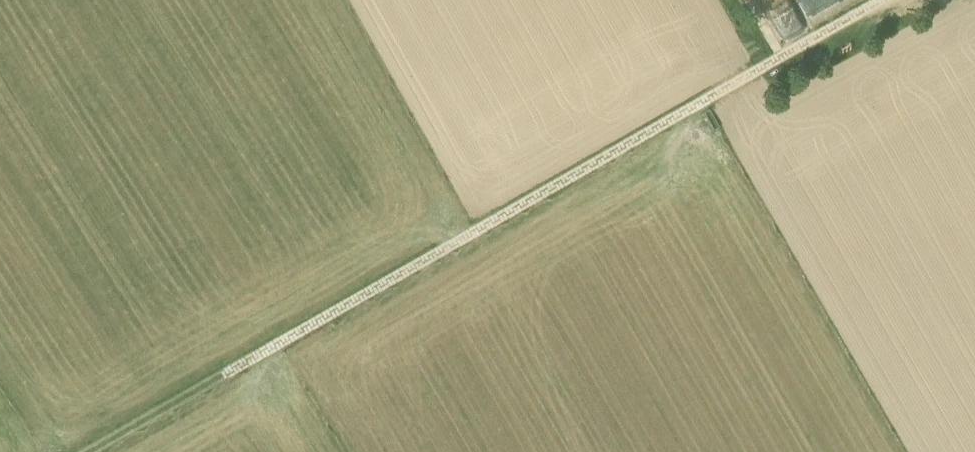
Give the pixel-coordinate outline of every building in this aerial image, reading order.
[(829,0),(806,0),(810,9),(829,0)]
